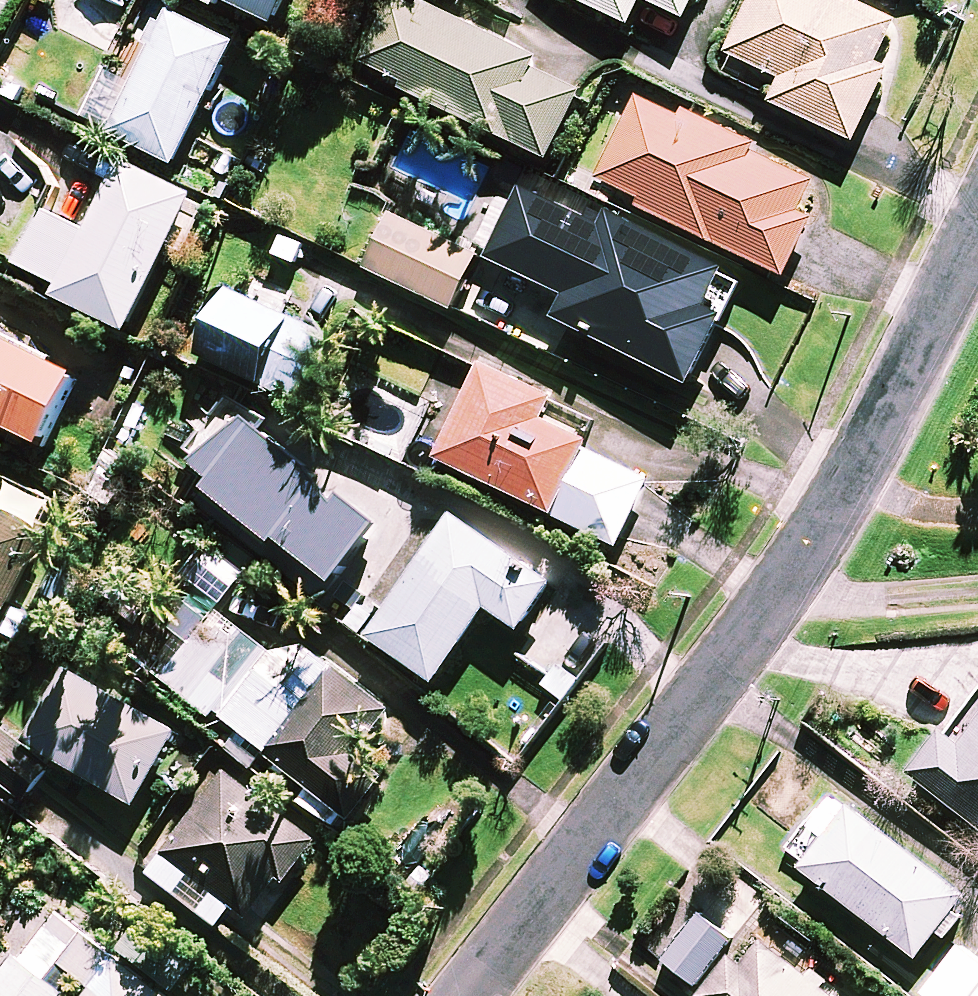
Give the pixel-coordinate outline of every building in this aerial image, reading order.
[(280,27),(292,0),(218,0),(280,27)] [(537,59),(420,4),(418,10),(397,0),(392,0),(362,65),(402,84),(400,89),(551,160),(582,95),(531,71),(537,59)] [(632,26),(643,0),(575,0),(632,26)] [(688,20),(697,0),(644,0),(688,20)] [(843,0),(753,0),(727,54),(783,80),(773,103),(857,142),(889,72),(877,66),(896,25),(843,0)] [(236,46),(162,10),(104,132),(178,168),(236,46)] [(819,178),(641,92),(595,186),(787,278),(814,221),(801,215),(819,178)] [(196,198),(121,162),(87,233),(39,210),(14,264),(60,286),(55,296),(131,332),(196,198)] [(601,224),(524,186),(488,259),(568,298),(557,320),(693,387),(745,281),(607,213),(601,224)] [(480,258),(392,215),(366,269),(454,312),(480,258)] [(327,337),(229,291),(199,357),(297,403),(327,337)] [(0,339),(0,427),(45,448),(79,375),(0,339)] [(556,403),(483,367),(438,459),(619,548),(651,482),(587,451),(590,444),(547,423),(556,403)] [(349,518),(375,461),(294,424),(268,481),(349,518)] [(0,510),(0,608),(10,613),(62,506),(18,485),(4,513),(0,510)] [(554,587),(452,518),(371,638),(439,684),(489,610),(523,633),(554,587)] [(209,623),(188,602),(160,630),(181,651),(209,623)] [(259,671),(222,716),(243,733),(228,751),(253,771),(268,753),(352,823),(393,773),(363,748),(390,715),(319,655),(287,694),(259,671)] [(180,735),(68,672),(27,744),(139,807),(180,735)] [(945,735),(913,776),(977,827),(977,693),(945,735)] [(12,740),(0,758),(0,784),(29,803),(53,767),(12,740)] [(318,845),(224,773),(149,872),(221,927),(235,908),(251,920),(282,880),(288,884),(318,845)] [(967,900),(837,798),(789,858),(920,961),(967,900)] [(22,900),(6,921),(22,933),(0,962),(0,995),(64,995),(78,978),(92,990),(88,995),(166,995),(58,911),(50,921),(22,900)] [(733,941),(698,914),(662,961),(698,988),(733,941)] [(757,940),(713,995),(830,995),(757,940)] [(959,949),(924,995),(925,995),(977,995),(977,963),(959,949)]
